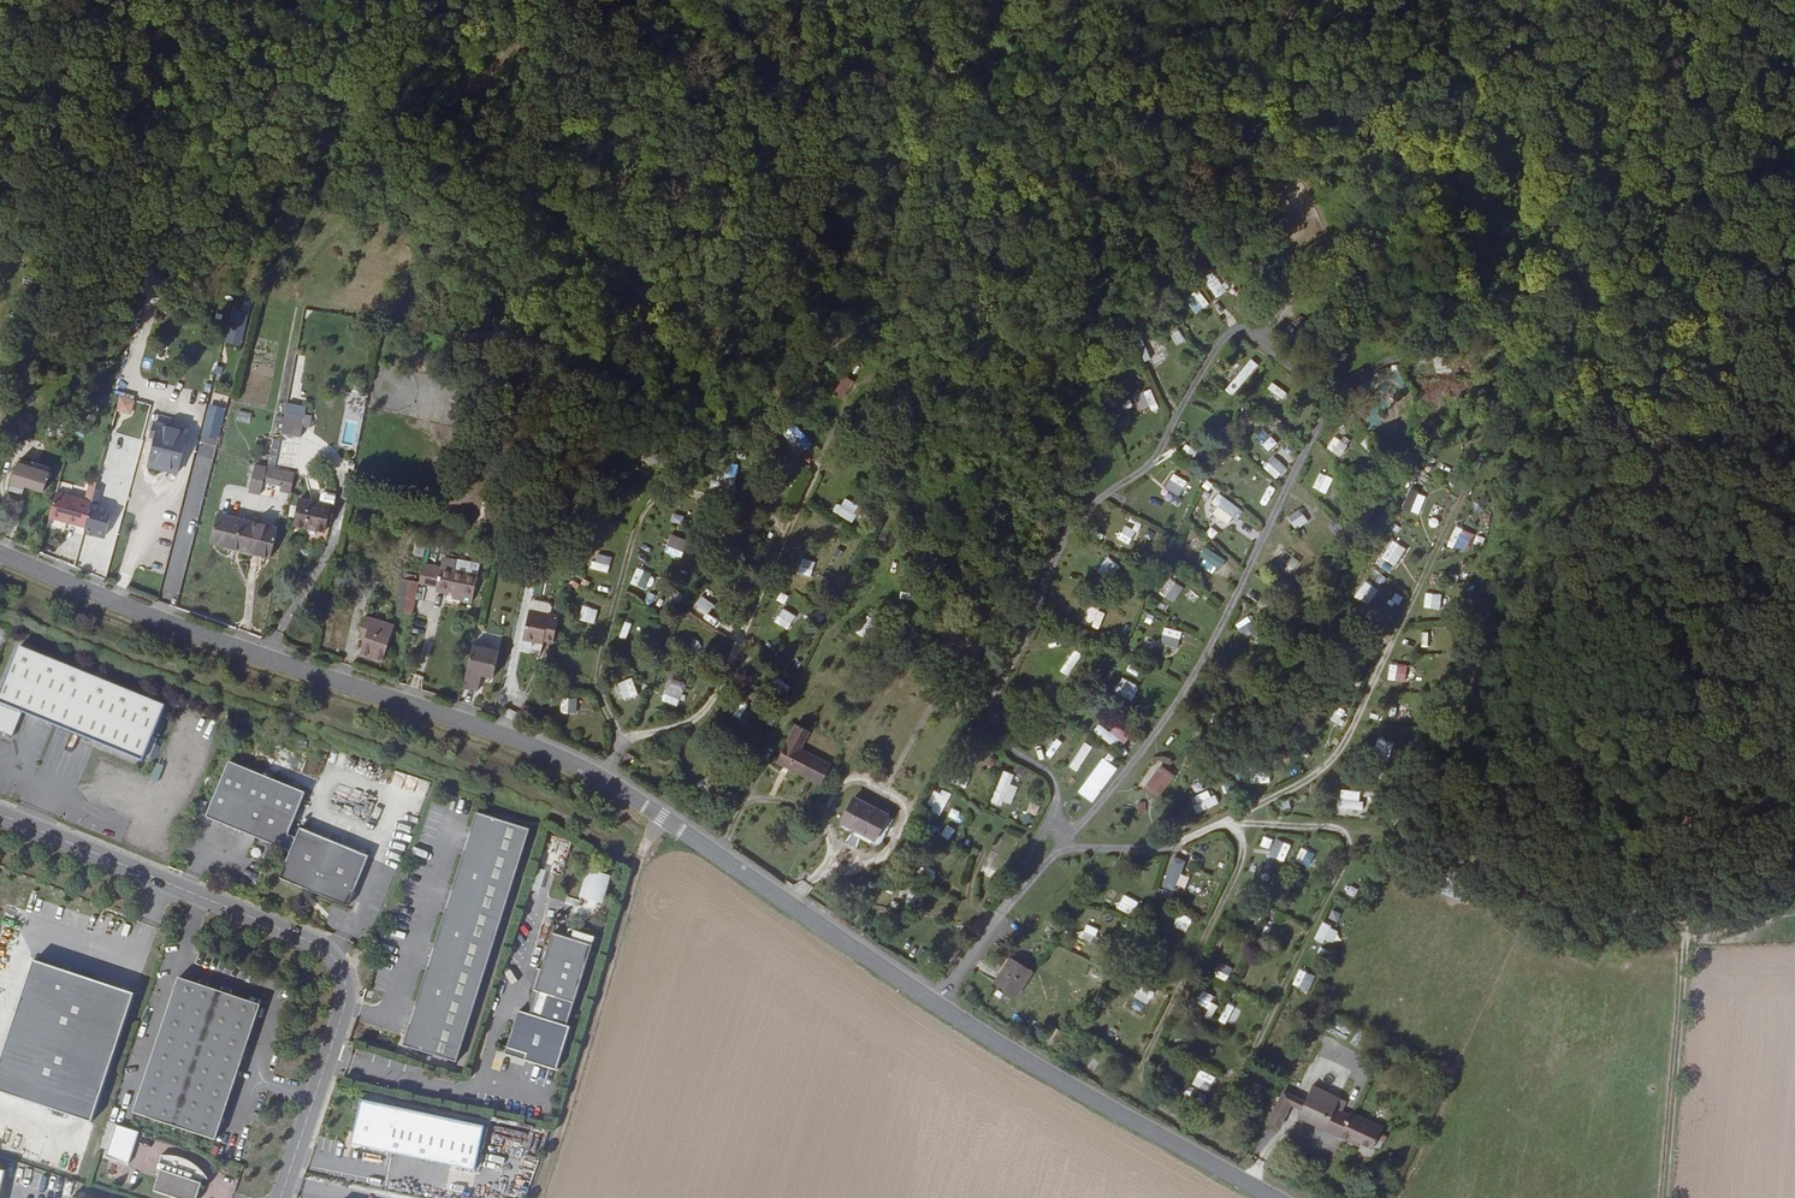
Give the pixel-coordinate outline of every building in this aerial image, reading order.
[(1213,272),(1203,278),(1216,299),(1226,292),(1213,272)] [(1184,300),(1195,315),(1209,305),(1198,290),(1184,300)] [(234,341),(231,340),(228,353),(234,355),(235,355),(236,349),(234,341)] [(1225,390),(1232,396),(1258,366),(1251,360),(1225,390)] [(843,410),(860,386),(845,376),(828,399),(843,410)] [(1285,399),(1288,392),(1271,385),(1268,392),(1285,399)] [(1139,413),(1158,406),(1151,388),(1133,395),(1139,413)] [(115,410),(129,416),(136,401),(121,395),(115,410)] [(282,434),(301,436),(302,425),(307,425),(308,405),(285,403),(282,434)] [(238,411),(237,421),(250,423),(252,413),(238,411)] [(153,421),(150,430),(175,437),(177,429),(153,421)] [(150,437),(149,442),(159,445),(151,473),(181,482),(192,442),(175,437),(150,430),(148,437),(150,437)] [(222,431),(215,430),(214,433),(220,435),(217,446),(218,446),(222,431)] [(214,433),(207,431),(203,446),(216,450),(217,446),(220,435),(214,433)] [(1349,442),(1333,435),(1326,450),(1342,457),(1349,442)] [(1269,451),(1278,443),(1271,436),(1262,444),(1269,451)] [(1361,444),(1368,450),(1374,443),(1366,437),(1361,444)] [(271,473),(271,472),(277,443),(262,441),(256,470),(271,473)] [(1274,456),(1264,467),(1276,479),(1287,468),(1274,456)] [(19,462),(12,483),(26,487),(27,484),(44,489),(50,471),(19,462)] [(256,470),(251,491),(261,493),(262,488),(278,491),(278,496),(289,498),(293,475),(271,472),(271,473),(256,470)] [(1320,472),(1312,488),(1326,494),(1333,479),(1320,472)] [(1179,497),(1188,482),(1173,474),(1165,489),(1179,497)] [(721,482),(710,481),(710,490),(732,490),(732,476),(721,475),(721,482)] [(1205,481),(1201,490),(1209,494),(1214,485),(1205,481)] [(96,498),(59,489),(52,511),(90,521),(91,520),(96,498)] [(1262,509),(1272,493),(1266,489),(1256,505),(1262,509)] [(1409,489),(1402,509),(1419,515),(1426,495),(1409,489)] [(91,520),(99,522),(100,520),(114,524),(118,515),(102,510),(106,496),(98,494),(96,498),(91,520)] [(1217,494),(1212,503),(1218,506),(1210,518),(1228,529),(1241,508),(1217,494)] [(834,511),(852,523),(861,509),(843,497),(834,511)] [(323,535),(328,510),(296,503),(291,529),(323,535)] [(1300,509),(1287,516),(1295,530),(1308,522),(1300,509)] [(670,523),(682,525),(684,516),(672,514),(670,523)] [(1425,524),(1434,526),(1436,516),(1426,514),(1425,524)] [(90,521),(89,527),(97,529),(99,522),(91,520),(90,521)] [(210,550),(238,556),(243,529),(216,523),(210,550)] [(1117,538),(1128,545),(1137,531),(1126,524),(1117,538)] [(1448,544),(1466,551),(1473,533),(1455,526),(1448,544)] [(273,535),(243,529),(238,556),(268,562),(273,535)] [(682,558),(687,539),(669,534),(664,553),(682,558)] [(1393,540),(1381,558),(1394,567),(1406,550),(1393,540)] [(1196,561),(1215,573),(1224,559),(1205,547),(1196,561)] [(1293,574),(1300,559),(1283,552),(1277,566),(1293,574)] [(591,569),(608,573),(612,557),(596,553),(591,569)] [(1109,581),(1120,567),(1107,557),(1096,570),(1109,581)] [(798,574),(812,577),(815,561),(801,558),(798,574)] [(437,569),(418,565),(414,584),(446,592),(451,572),(448,571),(450,561),(440,559),(437,569)] [(636,568),(630,584),(645,590),(651,574),(636,568)] [(451,572),(446,592),(448,592),(447,599),(466,603),(472,576),(451,572)] [(1174,603),(1184,588),(1169,578),(1159,593),(1174,603)] [(881,595),(896,590),(893,584),(879,589),(881,595)] [(1364,585),(1355,597),(1367,605),(1376,593),(1364,585)] [(405,614),(410,588),(399,586),(393,612),(405,614)] [(1440,610),(1441,594),(1425,593),(1424,608),(1440,610)] [(694,604),(690,609),(703,618),(706,612),(694,604)] [(594,624),(597,609),(582,606),(578,620),(594,624)] [(1097,628),(1104,613),(1089,606),(1082,620),(1097,628)] [(783,608),(774,622),(788,631),(797,617),(783,608)] [(529,647),(534,617),(525,615),(519,645),(529,647)] [(867,615),(856,632),(866,638),(877,621),(867,615)] [(1235,626),(1246,639),(1259,627),(1247,615),(1235,626)] [(379,637),(383,625),(361,617),(354,637),(361,640),(356,654),(377,661),(385,639),(379,637)] [(533,644),(549,647),(554,621),(534,617),(529,647),(532,647),(533,644)] [(627,640),(631,623),(623,621),(619,638),(627,640)] [(379,637),(385,639),(389,627),(383,625),(379,637)] [(1179,647),(1182,632),(1164,628),(1161,644),(1179,647)] [(24,709),(144,762),(168,706),(24,643),(0,697),(0,728),(14,734),(24,709)] [(1067,676),(1084,655),(1076,649),(1059,670),(1067,676)] [(467,650),(458,689),(474,693),(477,680),(489,683),(495,656),(467,650)] [(1137,678),(1142,668),(1131,662),(1126,672),(1137,678)] [(1388,681),(1407,682),(1407,665),(1389,664),(1388,681)] [(411,675),(410,687),(420,688),(420,675),(411,675)] [(1114,691),(1131,702),(1140,688),(1122,677),(1114,691)] [(617,701),(632,695),(626,682),(612,688),(617,701)] [(560,713),(578,714),(578,699),(561,698),(560,713)] [(1327,717),(1335,725),(1346,714),(1337,706),(1327,717)] [(1390,706),(1389,719),(1405,720),(1406,707),(1390,706)] [(1099,723),(1093,731),(1117,750),(1129,735),(1116,725),(1110,732),(1099,723)] [(788,734),(772,768),(784,774),(782,778),(815,794),(824,774),(793,759),(802,741),(788,734)] [(1389,752),(1391,744),(1379,740),(1377,747),(1389,752)] [(1077,772),(1093,747),(1084,742),(1068,767),(1077,772)] [(369,850),(300,822),(295,832),(290,844),(282,841),(288,828),(305,786),(227,758),(204,814),(289,849),(278,875),(346,903),(369,850)] [(151,781),(166,785),(171,767),(155,763),(151,781)] [(1141,790),(1156,801),(1174,775),(1160,765),(1141,790)] [(770,772),(782,778),(784,774),(772,768),(770,772)] [(1001,771),(992,802),(1011,808),(1017,786),(1011,785),(1014,774),(1001,771)] [(940,815),(950,796),(935,788),(925,807),(940,815)] [(1197,813),(1217,806),(1211,790),(1191,797),(1197,813)] [(1361,813),(1362,791),(1339,790),(1338,812),(1361,813)] [(846,805),(834,830),(846,836),(847,834),(869,845),(880,822),(846,805)] [(458,1057),(530,824),(476,807),(404,1041),(458,1057)] [(946,824),(940,835),(948,839),(954,829),(946,824)] [(999,886),(1023,834),(1003,825),(979,877),(999,886)] [(288,828),(282,841),(290,844),(295,832),(288,828)] [(1275,841),(1271,858),(1286,862),(1290,844),(1275,841)] [(1301,847),(1294,861),(1308,868),(1315,855),(1301,847)] [(1177,892),(1185,860),(1171,857),(1163,889),(1177,892)] [(572,916),(601,920),(606,874),(584,871),(580,906),(573,906),(572,916)] [(803,896),(808,885),(799,880),(793,891),(803,896)] [(918,908),(924,897),(911,891),(906,901),(918,908)] [(1123,895),(1117,908),(1131,915),(1138,901),(1123,895)] [(1339,923),(1342,914),(1331,910),(1328,919),(1339,923)] [(1173,927),(1187,933),(1193,919),(1178,913),(1173,927)] [(1079,937),(1092,943),(1099,930),(1086,924),(1079,937)] [(353,944),(352,947),(363,951),(365,946),(354,941),(353,944)] [(1003,963),(981,953),(969,979),(991,989),(1003,963)] [(1007,957),(993,986),(1018,999),(1033,970),(1007,957)] [(34,960),(0,1049),(0,1069),(96,1106),(133,997),(68,972),(71,967),(65,965),(63,970),(34,960)] [(1230,983),(1236,969),(1220,963),(1214,977),(1230,983)] [(262,1002),(180,975),(135,1105),(217,1133),(262,1002)] [(517,1004),(507,1041),(527,1046),(525,1053),(556,1061),(568,1017),(517,1004)] [(1220,1018),(1233,1025),(1241,1013),(1228,1005),(1220,1018)] [(1286,1024),(1290,1012),(1281,1009),(1277,1021),(1286,1024)] [(1418,1042),(1431,1049),(1439,1030),(1427,1024),(1418,1042)] [(1055,1051),(1067,1038),(1055,1026),(1042,1039),(1055,1051)] [(1210,1091),(1216,1075),(1199,1069),(1193,1085),(1210,1091)] [(1313,1083),(1298,1115),(1377,1153),(1389,1130),(1344,1109),(1349,1100),(1313,1083)] [(1268,1122),(1283,1127),(1291,1107),(1299,1110),(1302,1100),(1280,1092),(1268,1122)] [(1432,1092),(1428,1099),(1464,1116),(1468,1109),(1432,1092)] [(483,1120),(362,1095),(353,1137),(474,1162),(483,1120)] [(106,1122),(103,1143),(109,1144),(112,1123),(106,1122)] [(130,1164),(137,1131),(113,1126),(105,1159),(130,1164)] [(204,1175),(209,1177),(207,1173),(205,1170),(203,1167),(201,1164),(197,1160),(192,1155),(189,1153),(184,1150),(178,1148),(176,1147),(173,1146),(161,1153),(159,1161),(162,1162),(154,1188),(185,1197),(197,1197),(204,1175)]
